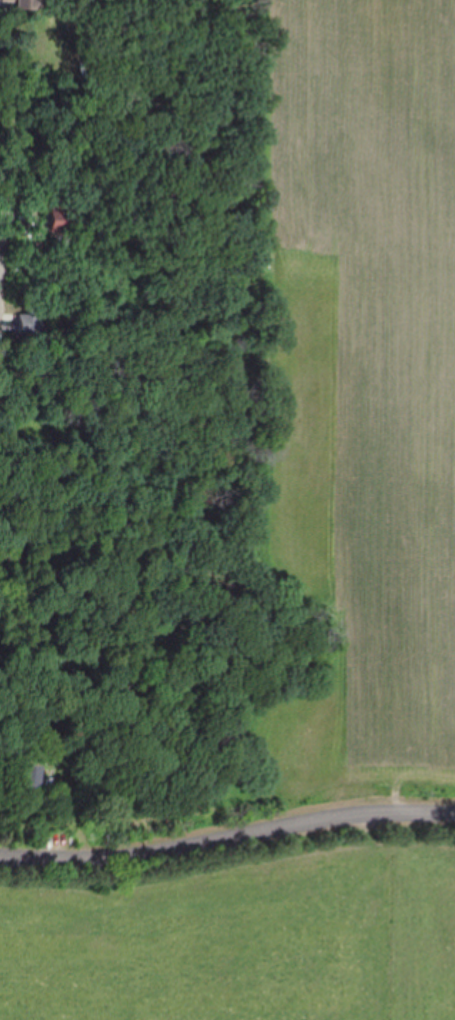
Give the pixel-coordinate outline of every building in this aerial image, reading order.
[(40,10),(40,0),(1,0),(1,2),(16,2),(16,9),(40,10)] [(55,205),(55,231),(81,231),(81,205),(55,205)] [(23,313),(23,333),(51,333),(51,313),(23,313)] [(36,766),(14,765),(12,793),(34,794),(36,766)]
